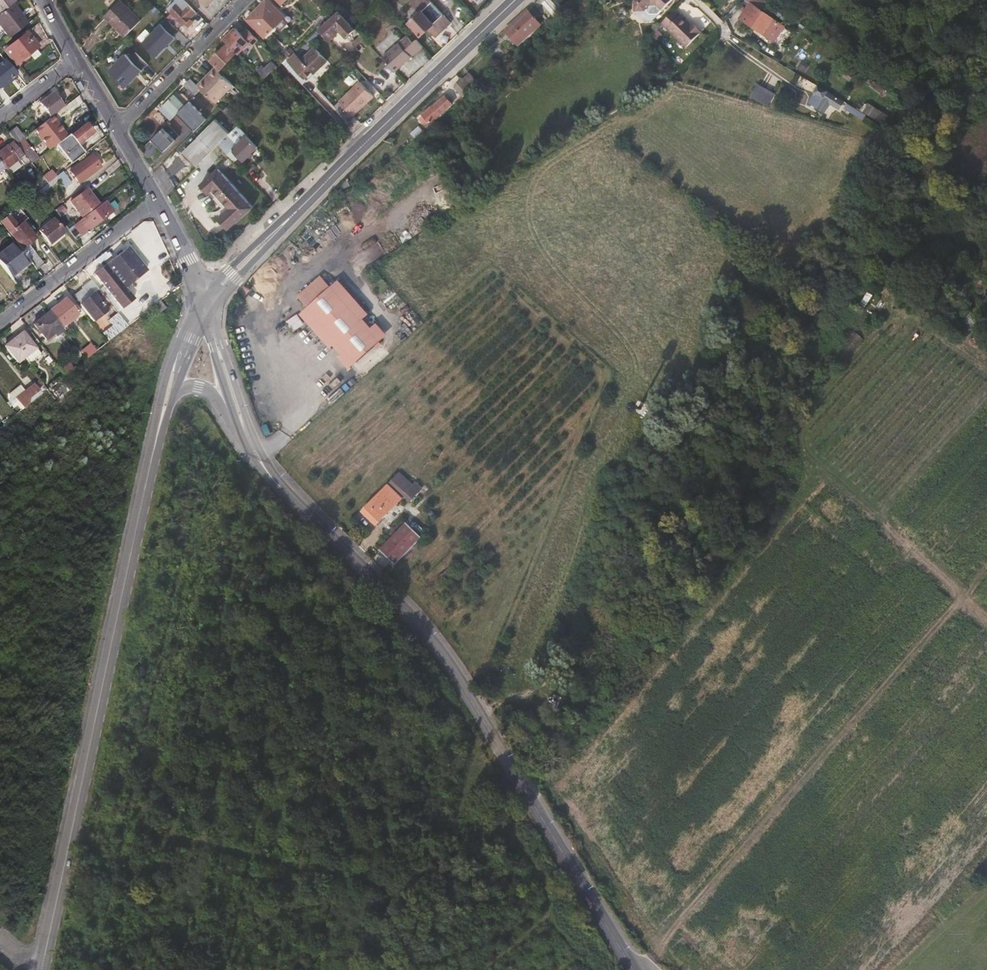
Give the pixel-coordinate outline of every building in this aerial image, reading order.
[(13,0),(0,0),(0,14),(12,4),(15,2),(13,0)] [(121,0),(119,0),(104,15),(125,37),(141,20),(121,0)] [(184,0),(177,0),(168,9),(183,24),(185,23),(188,27),(193,22),(190,18),(196,12),(184,0)] [(267,0),(265,0),(246,18),(263,36),(282,18),(282,14),(267,0)] [(430,0),(412,0),(410,2),(417,10),(408,18),(410,20),(408,22),(420,34),(430,24),(435,30),(448,19),(430,0)] [(631,8),(642,7),(647,12),(655,13),(661,9),(670,0),(632,0),(631,8)] [(757,6),(749,0),(743,0),(736,8),(748,17),(751,13),(757,6)] [(313,22),(318,29),(339,10),(333,3),(313,22)] [(12,4),(0,14),(0,26),(10,38),(28,24),(12,4)] [(342,13),(339,10),(318,29),(329,40),(340,30),(346,36),(355,28),(353,26),(348,20),(342,13)] [(351,18),(345,10),(342,13),(348,20),(351,18)] [(700,33),(692,25),(691,26),(675,10),(660,24),(681,49),(700,33)] [(545,27),(532,12),(509,32),(522,47),(545,27)] [(450,21),(448,19),(435,30),(438,33),(450,21)] [(28,55),(36,49),(48,39),(39,24),(4,51),(15,65),(28,55)] [(173,39),(159,25),(140,44),(154,58),(173,39)] [(243,36),(241,34),(235,28),(225,39),(237,51),(243,46),(239,41),(243,36)] [(248,28),(241,34),(243,36),(250,44),(257,38),(248,28)] [(365,39),(360,34),(354,40),(358,45),(365,39)] [(413,42),(407,35),(382,58),(394,72),(422,47),(416,40),(413,42)] [(236,53),(226,43),(210,59),(220,69),(236,53)] [(327,58),(314,45),(300,58),(294,51),(288,56),(307,77),(327,58)] [(36,49),(28,55),(33,60),(40,55),(36,49)] [(141,72),(123,55),(107,72),(125,89),(141,72)] [(228,79),(212,63),(194,81),(201,87),(202,88),(210,97),(228,79)] [(845,75),(849,69),(841,63),(837,68),(845,75)] [(466,91),(478,82),(472,74),(460,83),(466,91)] [(194,81),(192,78),(185,84),(195,94),(201,87),(194,81)] [(836,93),(812,78),(807,85),(809,87),(804,95),(809,99),(808,100),(817,106),(823,96),(831,101),(836,93)] [(373,97),(359,83),(334,106),(348,120),(373,97)] [(758,95),(764,90),(759,85),(753,90),(758,95)] [(188,103),(176,92),(159,111),(170,121),(176,115),(188,103)] [(39,103),(50,117),(63,106),(53,93),(39,103)] [(430,124),(456,103),(449,94),(423,115),(430,124)] [(859,107),(842,96),(838,102),(855,113),(859,107)] [(205,121),(188,103),(176,115),(193,132),(205,121)] [(38,134),(53,122),(50,118),(35,130),(38,134)] [(229,132),(215,119),(183,152),(196,166),(229,132)] [(57,137),(63,132),(54,121),(53,122),(38,134),(47,145),(53,140),(55,143),(59,139),(57,137)] [(69,152),(92,134),(85,125),(71,137),(69,134),(61,141),(69,152)] [(25,138),(16,126),(8,132),(17,144),(25,138)] [(246,134),(239,127),(219,146),(227,153),(231,149),(238,156),(242,160),(256,146),(245,135),(246,134)] [(172,143),(160,131),(150,141),(162,153),(172,143)] [(23,155),(13,142),(0,152),(0,163),(4,168),(5,169),(23,155)] [(39,158),(31,148),(24,153),(32,164),(39,158)] [(238,156),(231,149),(227,153),(234,161),(238,156)] [(70,171),(79,183),(100,167),(92,155),(70,171)] [(256,207),(219,170),(203,186),(224,209),(223,210),(226,214),(221,219),(232,230),(256,207)] [(72,184),(63,171),(54,178),(47,183),(38,191),(41,195),(59,181),(65,189),(72,184)] [(54,178),(50,174),(44,179),(47,183),(54,178)] [(38,191),(47,183),(44,179),(43,178),(23,193),(28,199),(38,191)] [(98,205),(86,190),(70,202),(82,217),(98,205)] [(80,236),(112,211),(105,202),(93,211),(81,221),(73,227),(80,236)] [(22,222),(17,226),(8,214),(0,220),(0,222),(22,249),(20,250),(30,262),(37,271),(45,264),(29,244),(35,239),(22,222)] [(53,220),(40,230),(51,244),(64,234),(53,220)] [(20,250),(14,243),(0,254),(0,264),(11,277),(30,262),(20,250)] [(126,289),(147,272),(128,248),(94,275),(104,286),(99,290),(117,313),(134,300),(126,289)] [(113,255),(109,250),(104,254),(108,259),(113,255)] [(298,299),(309,311),(333,290),(321,278),(298,299)] [(108,311),(95,294),(89,298),(82,288),(77,281),(67,289),(93,322),(108,311)] [(99,290),(92,281),(82,288),(89,298),(95,294),(99,290)] [(309,311),(303,317),(334,352),(337,349),(344,357),(341,360),(351,370),(388,337),(378,325),(373,329),(366,321),(372,316),(342,282),(333,290),(309,311)] [(77,315),(65,300),(49,312),(50,313),(62,328),(77,315)] [(166,309),(160,301),(154,306),(159,313),(166,309)] [(62,328),(50,313),(34,325),(46,340),(54,334),(56,336),(64,330),(62,328)] [(128,326),(117,313),(107,321),(112,326),(102,334),(108,342),(128,326)] [(5,346),(18,363),(27,356),(31,362),(39,355),(22,333),(5,346)] [(24,408),(42,393),(35,384),(25,392),(17,399),(19,402),(24,408)] [(19,402),(17,399),(25,392),(22,388),(9,399),(14,405),(19,402)] [(406,486),(414,478),(408,471),(404,474),(392,461),(387,466),(406,486)] [(406,486),(387,466),(382,471),(400,492),(406,486)] [(391,487),(379,474),(359,493),(372,506),(391,487)] [(372,506),(359,493),(351,500),(364,513),(372,506)] [(410,527),(396,510),(370,538),(383,552),(410,527)]
